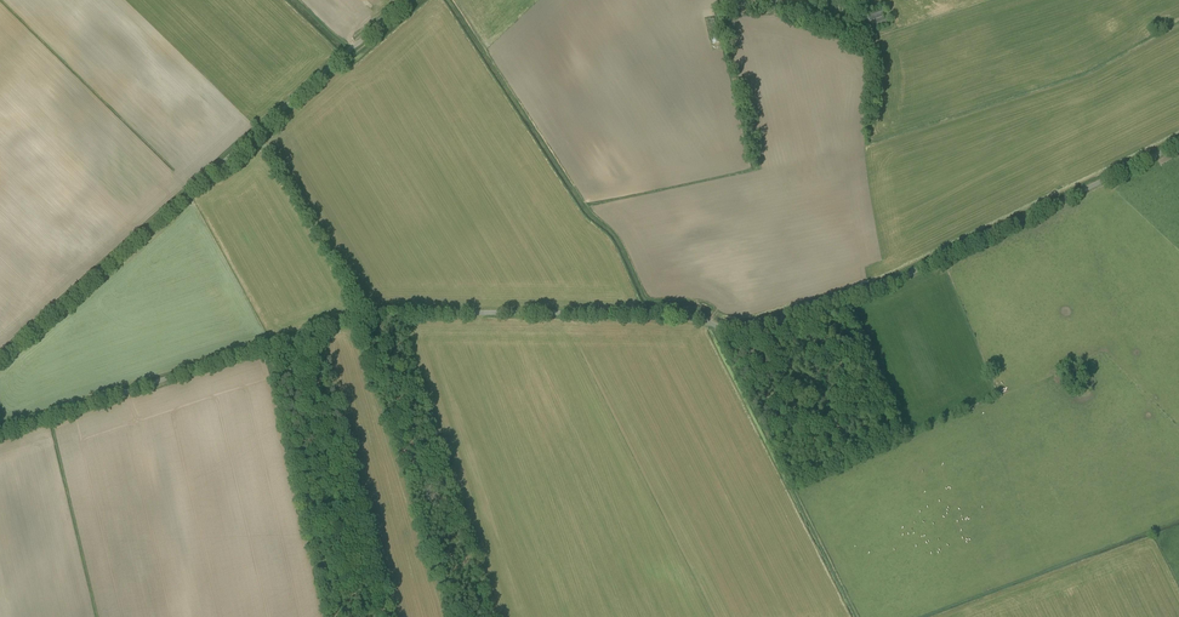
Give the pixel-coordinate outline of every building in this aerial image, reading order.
[(712,44),(720,42),(714,18),(706,20),(712,44)] [(888,20),(872,23),(873,29),(889,26),(888,20)]
